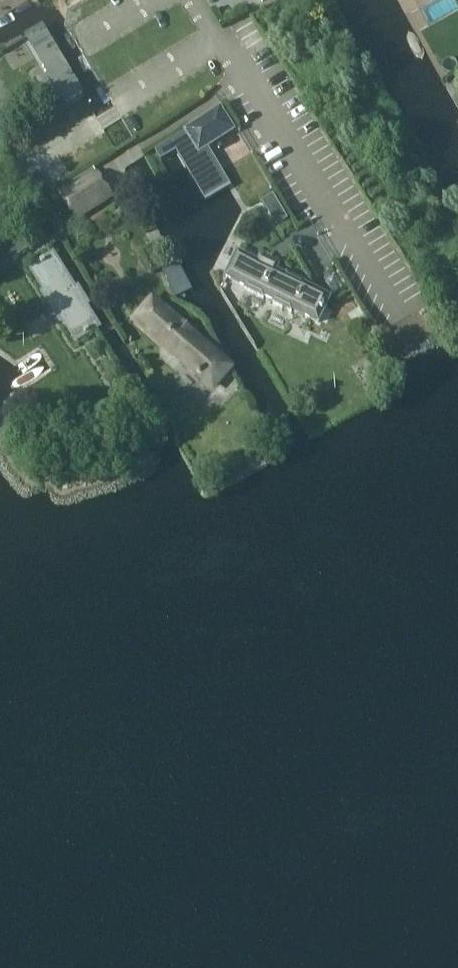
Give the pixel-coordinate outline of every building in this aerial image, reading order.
[(87,99),(46,26),(25,37),(66,110),(87,99)] [(186,131),(199,152),(233,130),(220,110),(186,131)] [(97,176),(63,198),(76,218),(110,197),(97,176)] [(277,228),(288,221),(274,198),(262,204),(277,228)] [(241,248),(227,277),(324,325),(338,297),(241,248)] [(79,344),(104,328),(91,308),(94,306),(81,286),(78,287),(57,254),(32,269),(47,293),(44,295),(63,325),(66,323),(79,344)] [(176,263),(162,270),(176,296),(178,297),(192,290),(177,262),(176,263)] [(156,296),(134,322),(217,392),(239,367),(156,296)]
